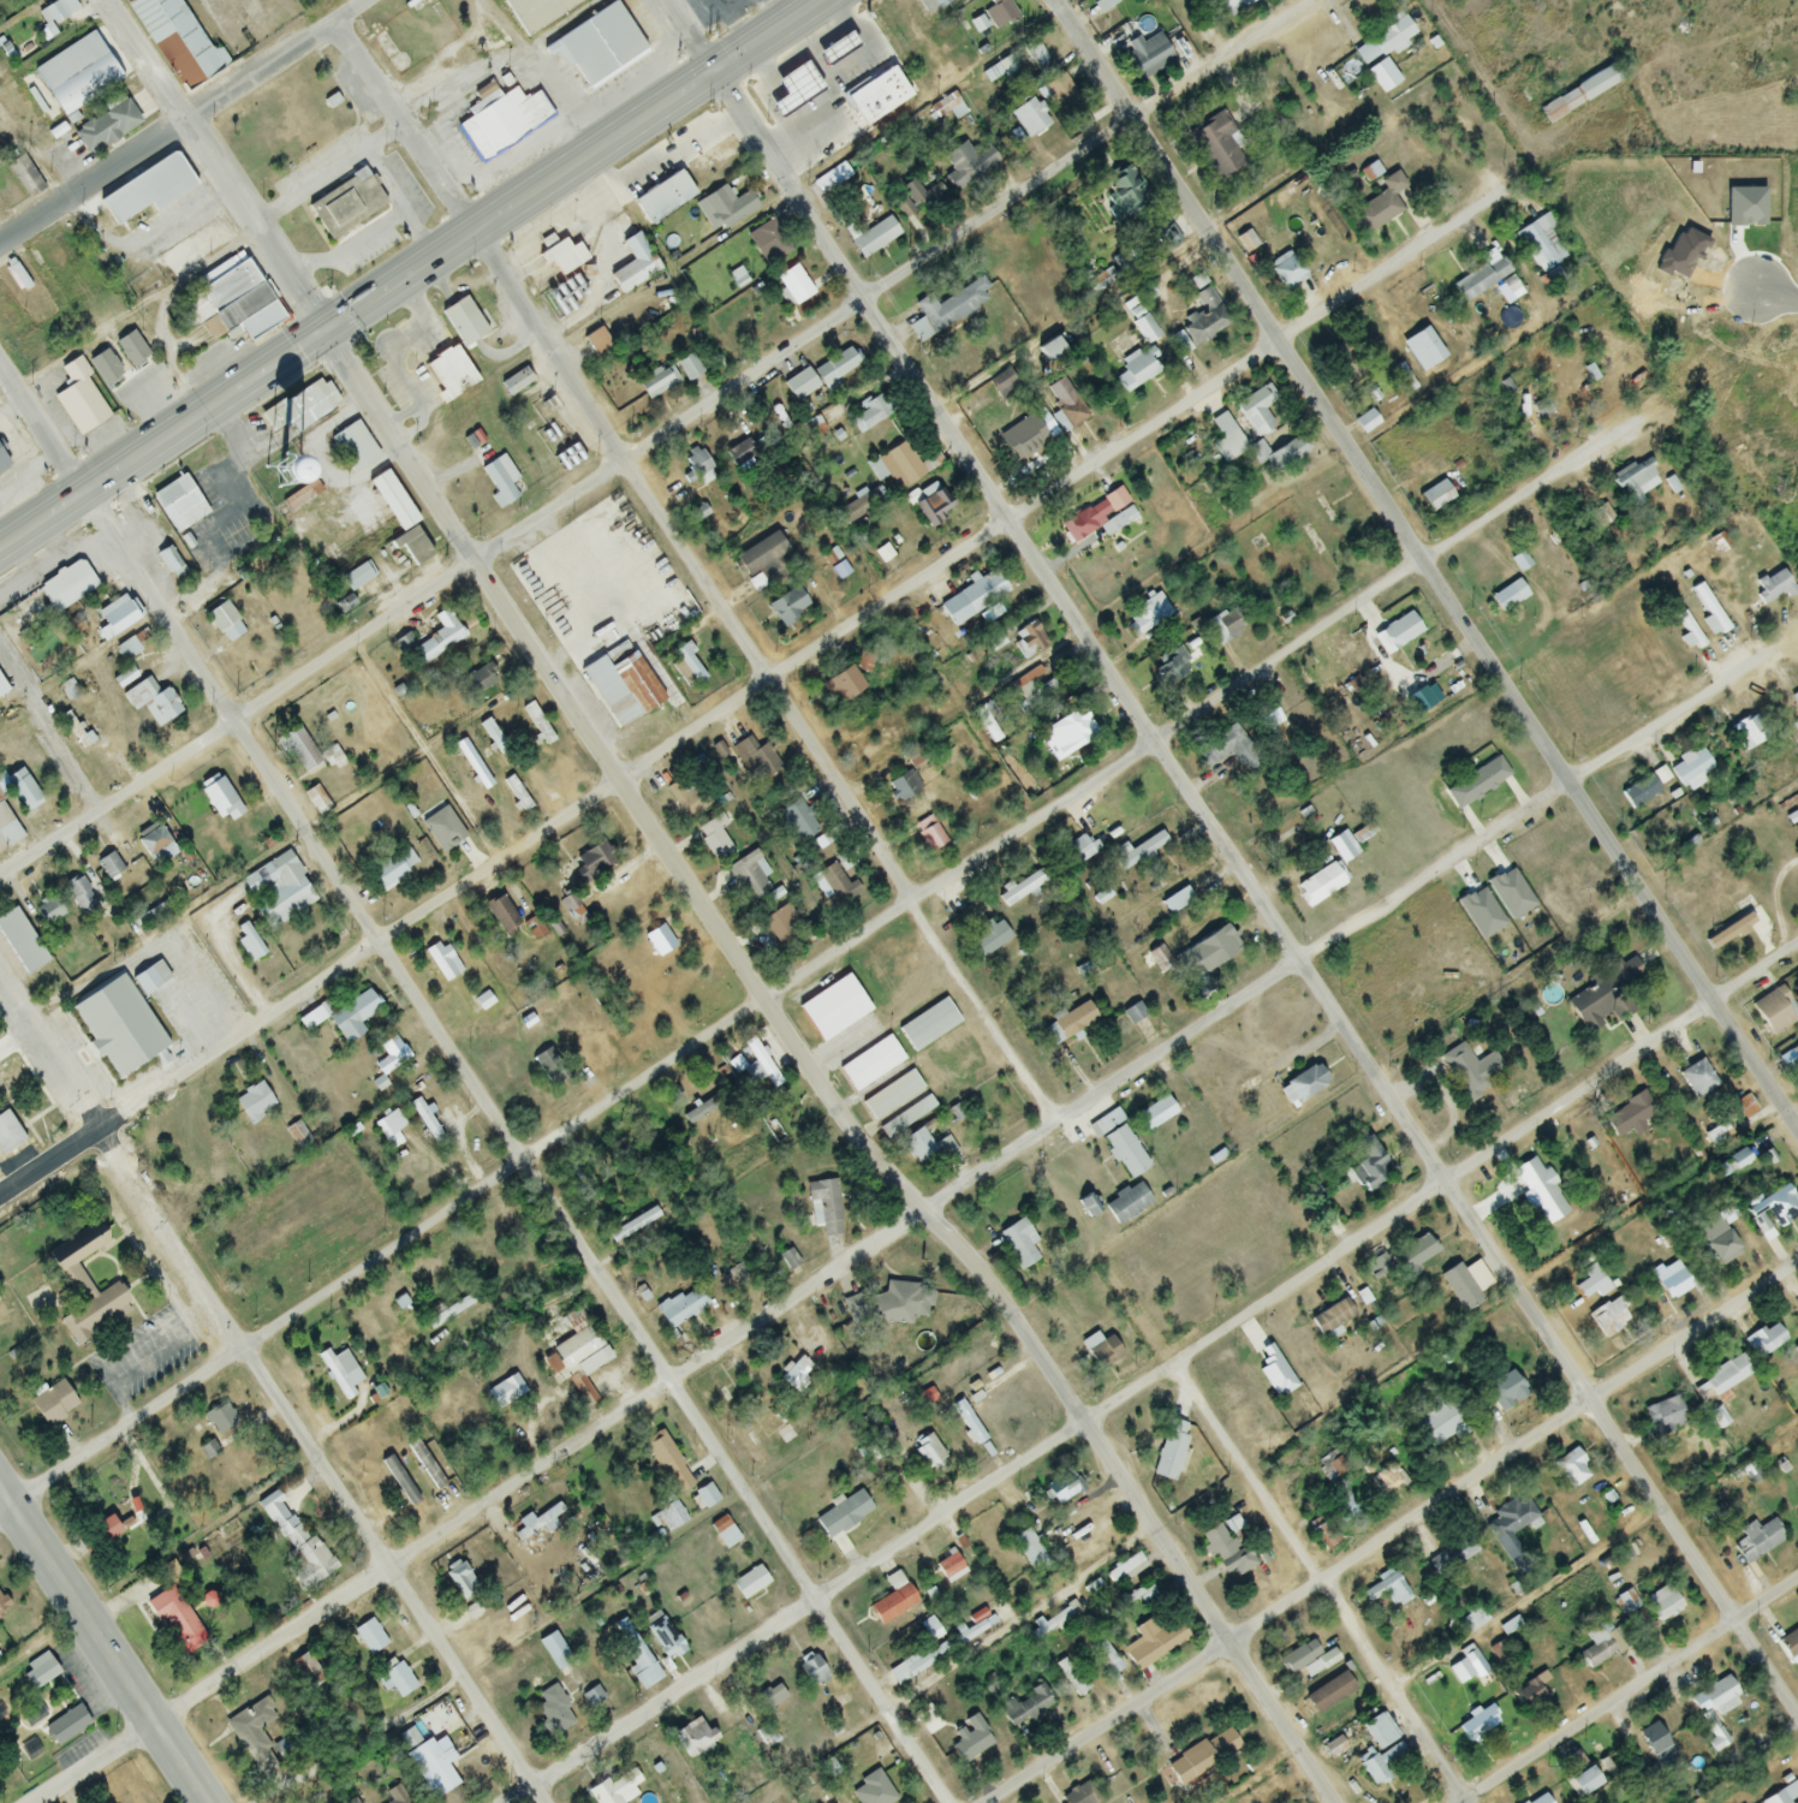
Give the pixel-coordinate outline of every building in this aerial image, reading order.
[(67,15),(57,0),(43,9),(53,25),(67,15)] [(127,1),(179,94),(229,66),(217,45),(207,50),(179,0),(129,0),(127,1)] [(528,35),(504,0),(580,0),(528,35)] [(1018,17),(1006,0),(984,0),(977,5),(996,32),(1018,17)] [(1113,0),(1100,0),(1093,4),(1099,13),(1115,3),(1113,0)] [(645,52),(615,2),(548,43),(564,68),(570,64),(585,89),(645,52)] [(1381,95),(1400,83),(1382,55),(1414,35),(1401,14),(1350,47),(1381,95)] [(1122,57),(1138,84),(1174,61),(1155,31),(1127,48),(1130,52),(1122,57)] [(32,67),(60,118),(123,84),(94,33),(32,67)] [(1021,52),(1036,75),(1050,66),(1036,43),(1021,52)] [(1014,71),(1008,58),(980,72),(986,84),(1014,71)] [(813,79),(801,63),(760,94),(772,110),(813,79)] [(1545,124),(1622,83),(1612,66),(1536,107),(1545,124)] [(1044,87),(1062,116),(1081,105),(1064,76),(1044,87)] [(536,91),(522,99),(515,88),(499,97),(490,82),(475,91),(482,103),(454,120),(478,161),(552,119),(536,91)] [(71,129),(86,155),(146,121),(130,94),(71,129)] [(1049,124),(1029,97),(1007,113),(1027,140),(1049,124)] [(1186,132),(1215,182),(1245,165),(1228,136),(1234,132),(1221,112),(1186,132)] [(999,163),(987,144),(972,154),(964,142),(936,159),(956,190),(999,163)] [(96,200),(168,153),(172,151),(174,153),(177,157),(196,184),(154,213),(148,203),(114,225),(96,200)] [(300,206),(321,245),(387,208),(366,170),(300,206)] [(1379,183),(1384,192),(1355,210),(1369,233),(1402,212),(1392,196),(1405,187),(1396,172),(1379,183)] [(641,190),(648,215),(691,202),(684,177),(641,190)] [(924,194),(911,180),(900,190),(903,194),(892,203),(910,225),(943,196),(934,185),(924,194)] [(900,234),(887,216),(849,242),(862,261),(900,234)] [(1518,228),(1536,272),(1564,261),(1551,229),(1553,228),(1548,216),(1518,228)] [(788,243),(770,217),(753,229),(771,255),(788,243)] [(631,261),(608,276),(620,295),(660,269),(636,233),(619,243),(631,261)] [(550,261),(559,277),(587,260),(576,243),(568,249),(562,239),(553,244),(550,239),(541,244),(545,252),(538,257),(543,266),(550,261)] [(1266,264),(1285,293),(1307,278),(1288,250),(1266,264)] [(1500,255),(1451,285),(1463,304),(1512,274),(1500,255)] [(283,319),(246,261),(179,303),(194,326),(198,323),(210,342),(224,334),(229,340),(240,333),(246,343),(283,319)] [(1102,291),(1116,278),(1108,269),(1094,282),(1102,291)] [(987,303),(981,292),(987,289),(977,270),(914,306),(921,319),(907,327),(916,344),(987,303)] [(1203,314),(1180,328),(1193,348),(1230,325),(1207,287),(1192,297),(1203,314)] [(465,345),(442,310),(465,294),(488,329),(465,345)] [(1408,338),(1429,368),(1445,357),(1423,327),(1408,338)] [(582,340),(598,359),(612,348),(597,329),(582,340)] [(113,344),(132,368),(149,355),(130,331),(113,344)] [(1045,363),(1062,353),(1053,338),(1036,349),(1045,363)] [(1365,370),(1343,342),(1326,355),(1348,383),(1365,370)] [(782,383),(794,403),(862,364),(851,344),(782,383)] [(477,382),(453,346),(423,366),(447,402),(477,382)] [(121,374),(103,350),(86,362),(104,386),(121,374)] [(702,374),(691,354),(675,364),(686,383),(702,374)] [(76,436),(109,418),(74,358),(58,368),(69,387),(53,397),(76,436)] [(999,402),(1019,390),(1004,363),(984,374),(999,402)] [(679,385),(671,368),(634,385),(641,402),(679,385)] [(294,432),(339,404),(322,377),(259,416),(269,433),(288,422),(294,432)] [(1088,417),(1060,377),(1042,389),(1070,429),(1088,417)] [(1545,388),(1556,408),(1577,397),(1567,377),(1545,388)] [(1263,410),(1277,400),(1267,384),(1234,406),(1255,439),(1274,426),(1263,410)] [(894,420),(889,397),(849,404),(853,427),(894,420)] [(1379,425),(1369,409),(1352,421),(1362,436),(1379,425)] [(1218,438),(1209,444),(1223,465),(1247,449),(1223,413),(1208,422),(1218,438)] [(352,470),(331,436),(357,419),(379,453),(352,470)] [(1309,454),(1298,434),(1268,451),(1262,441),(1251,448),(1267,477),(1309,454)] [(937,454),(918,465),(906,443),(877,459),(895,492),(943,465),(937,454)] [(511,485),(517,481),(503,455),(479,468),(494,495),(489,497),(497,510),(518,498),(511,485)] [(1659,483),(1644,462),(1634,469),(1630,464),(1611,478),(1633,508),(1643,501),(1640,497),(1659,483)] [(411,518),(397,528),(365,478),(380,469),(411,518)] [(208,510),(179,530),(154,495),(184,475),(208,510)] [(1453,498),(1440,479),(1417,495),(1430,514),(1453,498)] [(295,506),(320,493),(314,483),(289,496),(295,506)] [(951,509),(931,485),(908,505),(928,528),(951,509)] [(1135,520),(1118,488),(1102,496),(1104,500),(1058,524),(1070,546),(1098,531),(1101,537),(1135,520)] [(619,516),(608,500),(572,525),(583,540),(619,516)] [(787,576),(784,570),(794,564),(777,533),(731,558),(751,595),(787,576)] [(645,540),(627,551),(665,612),(683,600),(645,540)] [(97,588),(80,559),(38,584),(54,613),(97,588)] [(347,594),(374,578),(365,563),(338,579),(347,594)] [(1754,584),(1759,592),(1754,595),(1762,609),(1793,590),(1779,568),(1754,584)] [(937,607),(952,630),(1008,593),(993,571),(937,607)] [(1499,616),(1528,596),(1516,580),(1488,600),(1499,616)] [(1689,591),(1707,617),(1700,621),(1712,639),(1728,628),(1698,584),(1689,591)] [(781,628),(809,609),(795,587),(766,606),(781,628)] [(1122,616),(1135,637),(1169,617),(1156,596),(1122,616)] [(112,638),(138,620),(126,602),(99,621),(112,638)] [(226,645),(245,632),(224,602),(205,615),(226,645)] [(1232,607),(1204,621),(1216,645),(1244,631),(1232,607)] [(465,639),(447,608),(434,615),(442,629),(415,644),(409,634),(401,638),(418,666),(465,639)] [(1385,657),(1422,632),(1409,612),(1372,637),(1385,657)] [(1695,651),(1703,646),(1683,613),(1676,618),(1695,651)] [(1047,646),(1033,623),(1009,638),(1023,661),(1047,646)] [(139,653),(132,638),(115,647),(122,661),(139,653)] [(1187,674),(1178,652),(1160,659),(1169,682),(1187,674)] [(577,668),(596,655),(635,709),(614,724),(577,668)] [(861,689),(845,666),(822,683),(837,705),(861,689)] [(1030,719),(1062,696),(1051,680),(1034,692),(1023,677),(1008,688),(1030,719)] [(166,688),(157,693),(147,678),(120,695),(131,712),(142,706),(156,728),(181,712),(166,688)] [(552,742),(531,703),(521,708),(542,747),(552,742)] [(1260,710),(1266,724),(1277,719),(1271,705),(1260,710)] [(1096,738),(1081,708),(1046,726),(1061,756),(1096,738)] [(1761,744),(1750,717),(1731,725),(1742,752),(1761,744)] [(478,727),(499,750),(505,745),(484,721),(478,727)] [(321,763),(296,726),(276,739),(301,776),(321,763)] [(780,768),(764,745),(756,750),(747,738),(729,751),(754,786),(780,768)] [(1701,776),(1713,770),(1699,747),(1668,765),(1685,794),(1705,782),(1701,776)] [(1444,790),(1456,811),(1511,778),(1499,757),(1444,790)] [(697,765),(664,778),(681,820),(714,806),(697,765)] [(883,789),(900,806),(921,785),(904,768),(883,789)] [(1630,811),(1659,792),(1647,773),(1618,792),(1630,811)] [(198,790),(213,815),(235,803),(220,777),(198,790)] [(314,788),(304,796),(319,815),(328,808),(314,788)] [(799,844),(820,831),(800,799),(779,812),(799,844)] [(0,801),(0,855),(24,840),(0,801)] [(719,830),(726,826),(720,815),(695,829),(713,861),(731,851),(719,830)] [(927,853),(945,845),(931,816),(913,825),(927,853)] [(153,869),(176,854),(156,823),(133,837),(153,869)] [(1114,863),(1122,874),(1166,841),(1158,830),(1114,863)] [(1342,864),(1358,854),(1344,831),(1327,842),(1342,864)] [(814,844),(820,851),(829,843),(822,836),(814,844)] [(1065,846),(1075,865),(1093,856),(1083,837),(1065,846)] [(762,878),(768,874),(754,851),(724,869),(746,905),(770,891),(762,878)] [(860,894),(854,882),(847,886),(840,873),(854,866),(846,851),(830,860),(826,853),(811,861),(829,893),(822,897),(830,911),(860,894)] [(414,865),(409,852),(369,868),(378,891),(408,880),(404,869),(414,865)] [(316,901),(286,853),(257,871),(264,882),(259,885),(272,905),(257,915),(267,931),(316,901)] [(1346,888),(1335,865),(1295,885),(1306,908),(1346,888)] [(1044,885),(1036,871),(995,895),(1003,909),(1044,885)] [(64,884),(78,918),(97,910),(83,876),(64,884)] [(1192,900),(1184,888),(1162,904),(1170,915),(1192,900)] [(44,928),(65,914),(51,894),(30,908),(44,928)] [(518,926),(502,896),(485,906),(501,935),(518,926)] [(1744,920),(1758,909),(1749,896),(1734,907),(1744,920)] [(760,922),(779,951),(805,933),(786,904),(760,922)] [(25,975),(0,935),(0,919),(16,909),(48,960),(25,975)] [(1011,941),(998,919),(966,937),(979,959),(1011,941)] [(658,957),(674,946),(660,926),(644,937),(658,957)] [(1193,990),(1203,984),(1199,976),(1240,951),(1225,926),(1173,958),(1193,990)] [(460,974),(443,942),(419,954),(436,987),(460,974)] [(1643,977),(1633,959),(1564,999),(1585,1034),(1630,1008),(1620,990),(1643,977)] [(143,996),(160,984),(149,968),(131,980),(143,996)] [(166,1047),(121,975),(67,1008),(112,1081),(166,1047)] [(870,1012),(847,976),(797,1007),(820,1044),(870,1012)] [(1782,986),(1750,1004),(1769,1038),(1797,1021),(1797,1016),(1782,986)] [(380,1008),(367,987),(323,1015),(343,1046),(363,1033),(357,1023),(380,1008)] [(960,1023),(944,999),(897,1030),(913,1054),(960,1023)] [(1061,1041),(1097,1020),(1086,1002),(1051,1023),(1061,1041)] [(904,1063),(889,1037),(837,1067),(852,1093),(904,1063)] [(384,1056),(373,1064),(382,1077),(409,1058),(395,1039),(380,1050),(384,1056)] [(742,1072),(752,1085),(762,1077),(771,1090),(782,1082),(753,1041),(738,1052),(740,1054),(727,1063),(737,1076),(742,1072)] [(1439,1057),(1466,1103),(1497,1086),(1491,1075),(1498,1071),(1489,1055),(1474,1064),(1462,1043),(1439,1057)] [(1692,1100),(1716,1089),(1703,1059),(1678,1071),(1692,1100)] [(1296,1106),(1328,1085),(1314,1064),(1282,1085),(1296,1106)] [(872,1122),(923,1090),(911,1071),(861,1103),(872,1122)] [(1634,1137),(1660,1121),(1642,1093),(1602,1118),(1615,1139),(1630,1130),(1634,1137)] [(1133,1115),(1144,1134),(1176,1114),(1164,1095),(1133,1115)] [(880,1130),(887,1140),(921,1113),(913,1104),(880,1130)] [(446,1143),(421,1110),(414,1115),(438,1148),(446,1143)] [(1094,1139),(1102,1135),(1125,1181),(1147,1169),(1117,1110),(1087,1126),(1094,1139)] [(4,1111),(0,1114),(0,1156),(24,1141),(4,1111)] [(958,1157),(945,1134),(930,1142),(919,1123),(898,1134),(921,1177),(958,1157)] [(1377,1168),(1385,1163),(1369,1137),(1339,1156),(1365,1195),(1386,1182),(1377,1168)] [(1521,1182),(1545,1226),(1569,1214),(1545,1170),(1521,1182)] [(836,1181),(812,1183),(816,1222),(820,1222),(822,1238),(841,1236),(836,1181)] [(1783,1183),(1744,1208),(1762,1238),(1773,1231),(1773,1232),(1797,1216),(1797,1207),(1783,1183)] [(1151,1205),(1138,1184),(1101,1205),(1114,1227),(1151,1205)] [(1080,1200),(1090,1216),(1096,1213),(1086,1197),(1080,1200)] [(1035,1243),(1023,1220),(997,1234),(1016,1272),(1038,1261),(1030,1246),(1035,1243)] [(1698,1238),(1720,1268),(1742,1253),(1720,1222),(1698,1238)] [(132,1312),(116,1283),(93,1295),(75,1263),(100,1249),(89,1229),(42,1255),(74,1311),(58,1320),(73,1346),(132,1312)] [(1401,1280),(1419,1275),(1415,1263),(1435,1257),(1429,1239),(1392,1251),(1401,1280)] [(1477,1294),(1491,1284),(1477,1262),(1461,1272),(1457,1264),(1437,1277),(1462,1314),(1482,1300),(1477,1294)] [(654,1309),(669,1331),(706,1305),(691,1283),(654,1309)] [(911,1325),(911,1318),(926,1319),(927,1308),(932,1308),(934,1286),(884,1284),(883,1297),(850,1295),(849,1322),(911,1325)] [(1354,1316),(1343,1298),(1308,1319),(1319,1337),(1354,1316)] [(1629,1320),(1612,1299),(1587,1319),(1603,1340),(1629,1320)] [(1743,1340),(1757,1361),(1786,1341),(1773,1321),(1743,1340)] [(610,1362),(592,1329),(551,1351),(579,1402),(592,1395),(582,1377),(610,1362)] [(1109,1335),(1099,1340),(1095,1333),(1080,1343),(1098,1372),(1122,1357),(1109,1335)] [(363,1385),(345,1351),(331,1359),(326,1350),(318,1355),(341,1397),(363,1385)] [(811,1369),(800,1358),(779,1377),(791,1389),(811,1369)] [(1725,1390),(1750,1375),(1739,1358),(1690,1387),(1716,1429),(1727,1423),(1718,1408),(1731,1400),(1725,1390)] [(1527,1394),(1510,1368),(1480,1387),(1497,1413),(1527,1394)] [(507,1403),(526,1394),(516,1375),(498,1384),(507,1403)] [(77,1408),(60,1382),(17,1410),(34,1436),(77,1408)] [(1412,1421),(1430,1451),(1471,1426),(1453,1396),(1412,1421)] [(1687,1425),(1676,1396),(1642,1409),(1653,1438),(1687,1425)] [(203,1417),(222,1438),(239,1423),(220,1402),(203,1417)] [(1150,1475),(1172,1482),(1190,1425),(1168,1418),(1150,1475)] [(641,1442),(671,1495),(692,1484),(662,1430),(641,1442)] [(909,1447),(927,1471),(945,1457),(927,1433),(909,1447)] [(1591,1475),(1573,1449),(1553,1463),(1570,1489),(1591,1475)] [(419,1499),(388,1457),(380,1463),(410,1505),(419,1499)] [(1383,1493),(1403,1482),(1392,1462),(1372,1473),(1383,1493)] [(1078,1491),(1067,1472),(1042,1486),(1053,1505),(1078,1491)] [(256,1504),(313,1584),(333,1569),(276,1489),(256,1504)] [(710,1494),(701,1489),(696,1497),(709,1507),(716,1497),(711,1493),(710,1494)] [(873,1512),(860,1491),(814,1519),(826,1540),(873,1512)] [(1362,1513),(1346,1495),(1328,1511),(1343,1529),(1362,1513)] [(1524,1495),(1492,1511),(1496,1520),(1484,1526),(1498,1552),(1542,1529),(1524,1495)] [(686,1521),(674,1500),(654,1512),(667,1533),(686,1521)] [(120,1533),(108,1514),(87,1527),(98,1546),(120,1533)] [(1785,1542),(1772,1519),(1756,1527),(1753,1522),(1737,1530),(1742,1539),(1731,1545),(1742,1564),(1785,1542)] [(1338,1539),(1323,1522),(1311,1532),(1326,1549),(1338,1539)] [(1224,1576),(1232,1571),(1237,1577),(1256,1565),(1244,1546),(1237,1551),(1219,1523),(1198,1536),(1224,1576)] [(739,1540),(731,1527),(716,1536),(724,1550),(739,1540)] [(1047,1562),(1026,1529),(1010,1539),(1031,1572),(1047,1562)] [(965,1573),(951,1550),(932,1562),(947,1585),(965,1573)] [(1104,1574),(1114,1588),(1146,1567),(1135,1552),(1104,1574)] [(443,1574),(462,1601),(479,1589),(460,1562),(443,1574)] [(769,1583),(757,1566),(730,1584),(742,1601),(769,1583)] [(1377,1612),(1405,1587),(1388,1567),(1360,1591),(1377,1612)] [(156,1625),(162,1621),(182,1654),(205,1640),(172,1586),(143,1604),(156,1625)] [(1655,1622),(1681,1611),(1671,1586),(1644,1597),(1655,1622)] [(1637,1606),(1629,1590),(1616,1597),(1625,1613),(1637,1606)] [(1470,1631),(1486,1622),(1478,1606),(1462,1615),(1470,1631)] [(1025,1622),(1030,1637),(1074,1621),(1069,1607),(1025,1622)] [(1139,1640),(1121,1649),(1133,1671),(1189,1641),(1172,1610),(1134,1631),(1139,1640)] [(684,1651),(662,1617),(645,1629),(667,1662),(684,1651)] [(387,1644),(370,1619),(352,1631),(369,1656),(387,1644)] [(1591,1645),(1576,1655),(1586,1672),(1615,1653),(1602,1633),(1602,1634),(1596,1625),(1583,1634),(1591,1645)] [(569,1661),(556,1632),(539,1639),(552,1669),(569,1661)] [(632,1637),(615,1648),(641,1691),(659,1681),(632,1637)] [(1276,1660),(1286,1676),(1301,1668),(1307,1679),(1339,1660),(1332,1649),(1320,1656),(1310,1639),(1276,1660)] [(943,1659),(935,1644),(887,1670),(895,1685),(943,1659)] [(1478,1680),(1488,1672),(1468,1646),(1457,1654),(1478,1680)] [(24,1666),(27,1672),(21,1675),(32,1692),(58,1675),(45,1653),(24,1666)] [(288,1664),(307,1690),(322,1679),(303,1653),(288,1664)] [(796,1665),(813,1691),(829,1681),(812,1655),(796,1665)] [(1055,1664),(1077,1698),(1089,1690),(1067,1656),(1055,1664)] [(375,1677),(384,1691),(390,1686),(398,1699),(416,1688),(400,1662),(375,1677)] [(1302,1698),(1314,1716),(1354,1690),(1343,1672),(1302,1698)] [(1737,1695),(1724,1676),(1697,1694),(1711,1714),(1737,1695)] [(1546,1701),(1532,1682),(1512,1696),(1525,1715),(1546,1701)] [(758,1696),(768,1711),(786,1699),(777,1684),(758,1696)] [(530,1700),(554,1736),(576,1721),(552,1685),(530,1700)] [(1051,1714),(1043,1687),(999,1701),(1007,1727),(1051,1714)] [(224,1721),(255,1776),(276,1764),(257,1729),(276,1718),(265,1697),(224,1721)] [(1468,1741),(1499,1724),(1488,1705),(1457,1722),(1468,1741)] [(88,1724),(75,1706),(43,1729),(56,1748),(88,1724)] [(1360,1726),(1379,1752),(1396,1739),(1377,1714),(1360,1726)] [(671,1732),(686,1758),(714,1743),(699,1717),(671,1732)] [(992,1744),(973,1717),(942,1740),(960,1766),(992,1744)] [(1673,1755),(1655,1722),(1637,1732),(1655,1765),(1673,1755)] [(1178,1787),(1239,1747),(1226,1727),(1165,1767),(1178,1787)] [(408,1734),(417,1779),(446,1773),(443,1760),(437,1761),(432,1739),(418,1743),(416,1733),(408,1734)] [(1408,1757),(1397,1743),(1375,1758),(1370,1750),(1354,1760),(1375,1789),(1392,1777),(1388,1771),(1408,1757)] [(1577,1798),(1599,1783),(1585,1763),(1563,1778),(1577,1798)] [(640,1782),(629,1765),(587,1793),(593,1802),(620,1802),(617,1798),(640,1782)] [(896,1801),(876,1770),(847,1789),(856,1802),(893,1802),(896,1801)] [(1101,1801),(1089,1781),(1060,1799),(1062,1802),(1099,1802),(1101,1801)] [(1544,1794),(1529,1802),(1549,1802),(1544,1794)]
